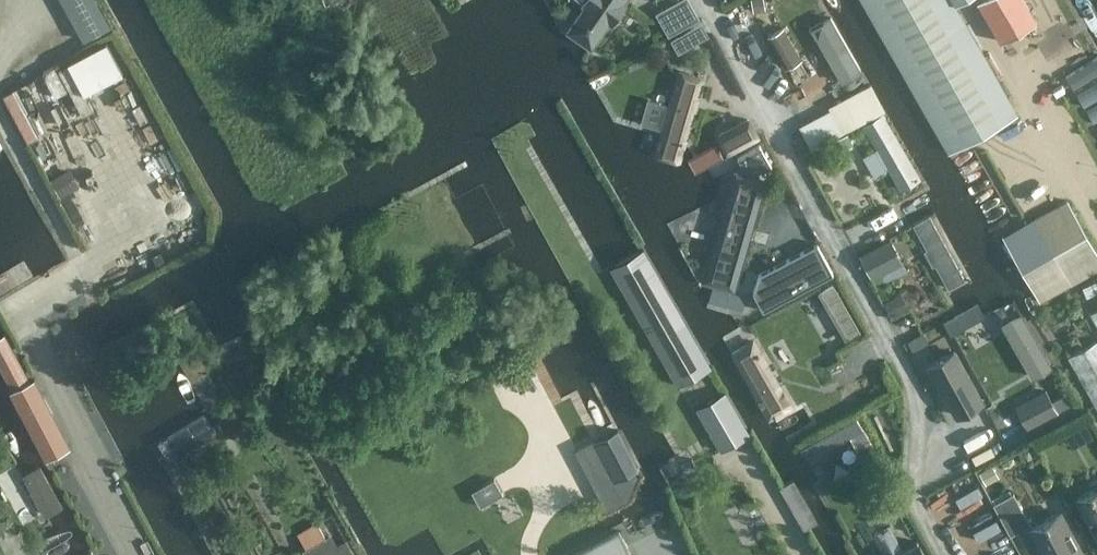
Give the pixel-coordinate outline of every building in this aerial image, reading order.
[(88,44),(113,30),(96,0),(64,0),(88,44)] [(585,4),(567,30),(592,48),(610,22),(613,24),(626,5),(623,3),(625,0),(584,0),(582,2),(585,4)] [(949,153),(1018,117),(954,5),(963,0),(862,0),(949,153)] [(1002,41),(1037,21),(1024,0),(978,0),(1002,41)] [(1084,23),(1096,17),(1087,0),(1071,0),(1084,23)] [(680,28),(667,5),(656,12),(669,35),(680,28)] [(842,81),(861,70),(830,17),(811,27),(842,81)] [(784,28),(769,36),(786,66),(801,58),(784,28)] [(1065,74),(1078,95),(1096,84),(1096,56),(1065,74)] [(655,153),(680,161),(704,78),(679,71),(655,153)] [(844,131),(884,110),(871,84),(830,105),(844,131)] [(886,167),(889,166),(902,187),(918,178),(883,114),(865,124),(879,147),(876,149),(886,167)] [(728,152),(757,136),(747,119),(718,134),(728,152)] [(715,143),(688,157),(695,172),(723,157),(715,143)] [(760,143),(742,152),(746,159),(763,162),(769,159),(760,143)] [(768,179),(743,172),(713,277),(738,284),(768,179)] [(914,198),(899,206),(934,269),(949,261),(914,198)] [(1096,270),(1096,252),(1068,200),(1034,218),(1003,236),(1024,274),(1040,302),(1096,270)] [(870,274),(901,258),(891,238),(860,255),(870,274)] [(788,259),(804,289),(833,273),(818,243),(788,259)] [(644,248),(611,268),(678,386),(711,367),(644,248)] [(828,307),(841,300),(835,288),(822,295),(828,307)] [(995,309),(965,326),(977,347),(1007,330),(1002,322),(995,309)] [(1018,313),(1003,322),(1033,375),(1048,366),(1018,313)] [(847,341),(860,334),(854,323),(840,330),(847,341)] [(1068,356),(1096,406),(1096,340),(1068,356)] [(790,406),(753,341),(732,353),(770,418),(790,406)] [(954,351),(930,365),(957,415),(982,401),(954,351)] [(825,358),(811,366),(822,387),(836,380),(825,358)] [(607,468),(630,455),(585,371),(565,381),(590,427),(586,429),(607,468)] [(69,445),(34,379),(10,391),(45,457),(69,445)] [(721,450),(749,434),(725,392),(696,408),(721,450)] [(1017,409),(1028,428),(1058,411),(1048,392),(1017,409)] [(170,460),(215,433),(204,416),(159,443),(170,460)] [(864,428),(849,436),(855,448),(871,439),(864,428)] [(992,464),(979,472),(986,485),(999,477),(992,464)] [(794,478),(780,486),(805,529),(818,521),(794,478)] [(1076,498),(1096,535),(1096,487),(1076,498)] [(1030,524),(1013,492),(993,503),(1010,534),(1017,531),(1030,554),(1037,554),(1043,551),(1046,554),(1083,554),(1059,512),(1032,527),(1030,524)] [(328,533),(308,543),(314,554),(357,554),(334,509),(320,516),(328,533)] [(306,542),(326,533),(318,517),(299,527),(306,542)] [(628,533),(587,554),(640,554),(628,533)] [(888,554),(925,554),(916,539),(888,554)]
